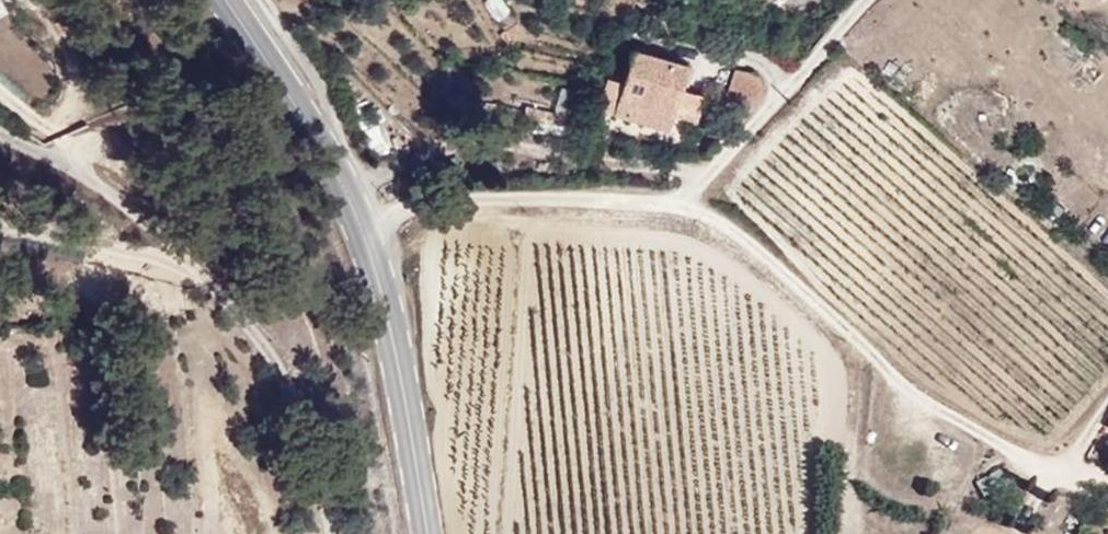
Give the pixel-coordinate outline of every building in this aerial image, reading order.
[(509,14),(503,0),(484,0),(492,21),(509,14)] [(685,67),(629,52),(612,118),(668,133),(685,67)] [(744,109),(760,84),(755,70),(733,65),(721,102),(744,109)] [(572,126),(575,113),(553,108),(549,121),(572,126)] [(1010,483),(1003,469),(975,484),(982,498),(1010,483)]
